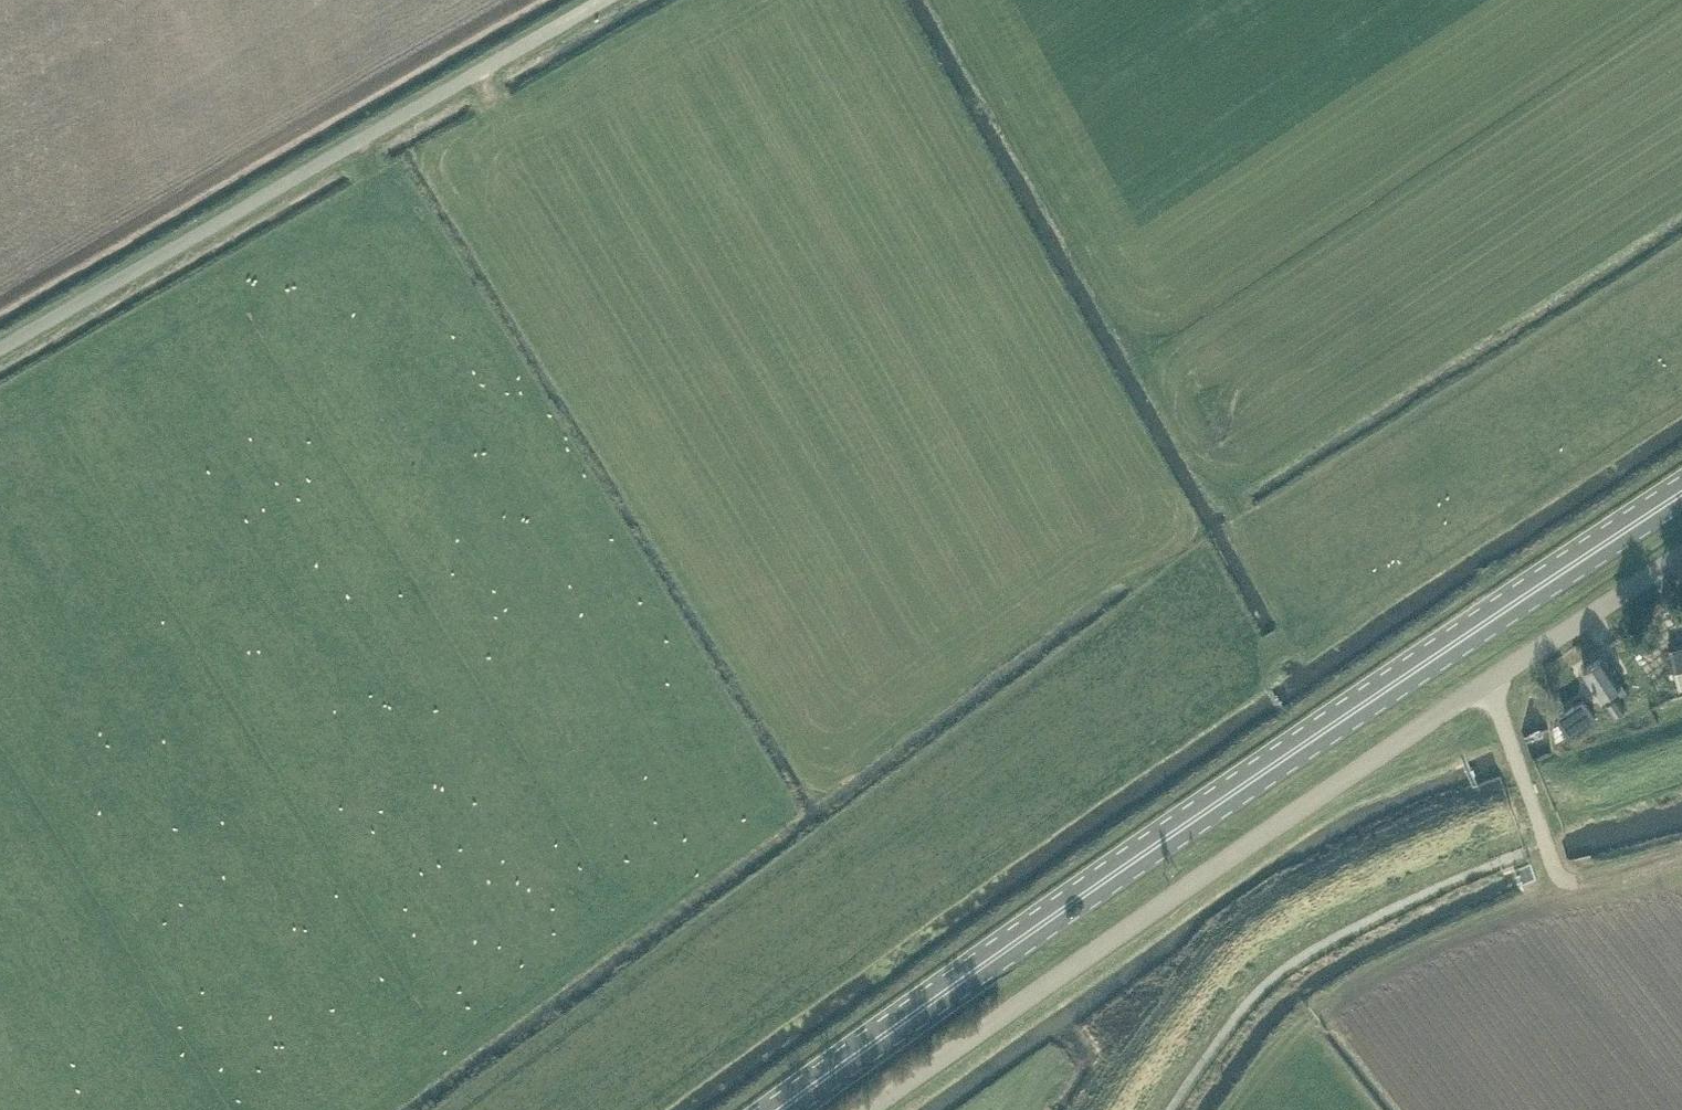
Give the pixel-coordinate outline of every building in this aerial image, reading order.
[(1681,686),(1681,647),(1669,650),(1677,687),(1681,686)] [(1620,682),(1602,655),(1583,668),(1601,695),(1614,714),(1624,708),(1617,696),(1627,690),(1621,681),(1620,682)] [(1583,699),(1556,716),(1568,735),(1594,718),(1586,706),(1587,705),(1583,699)]
